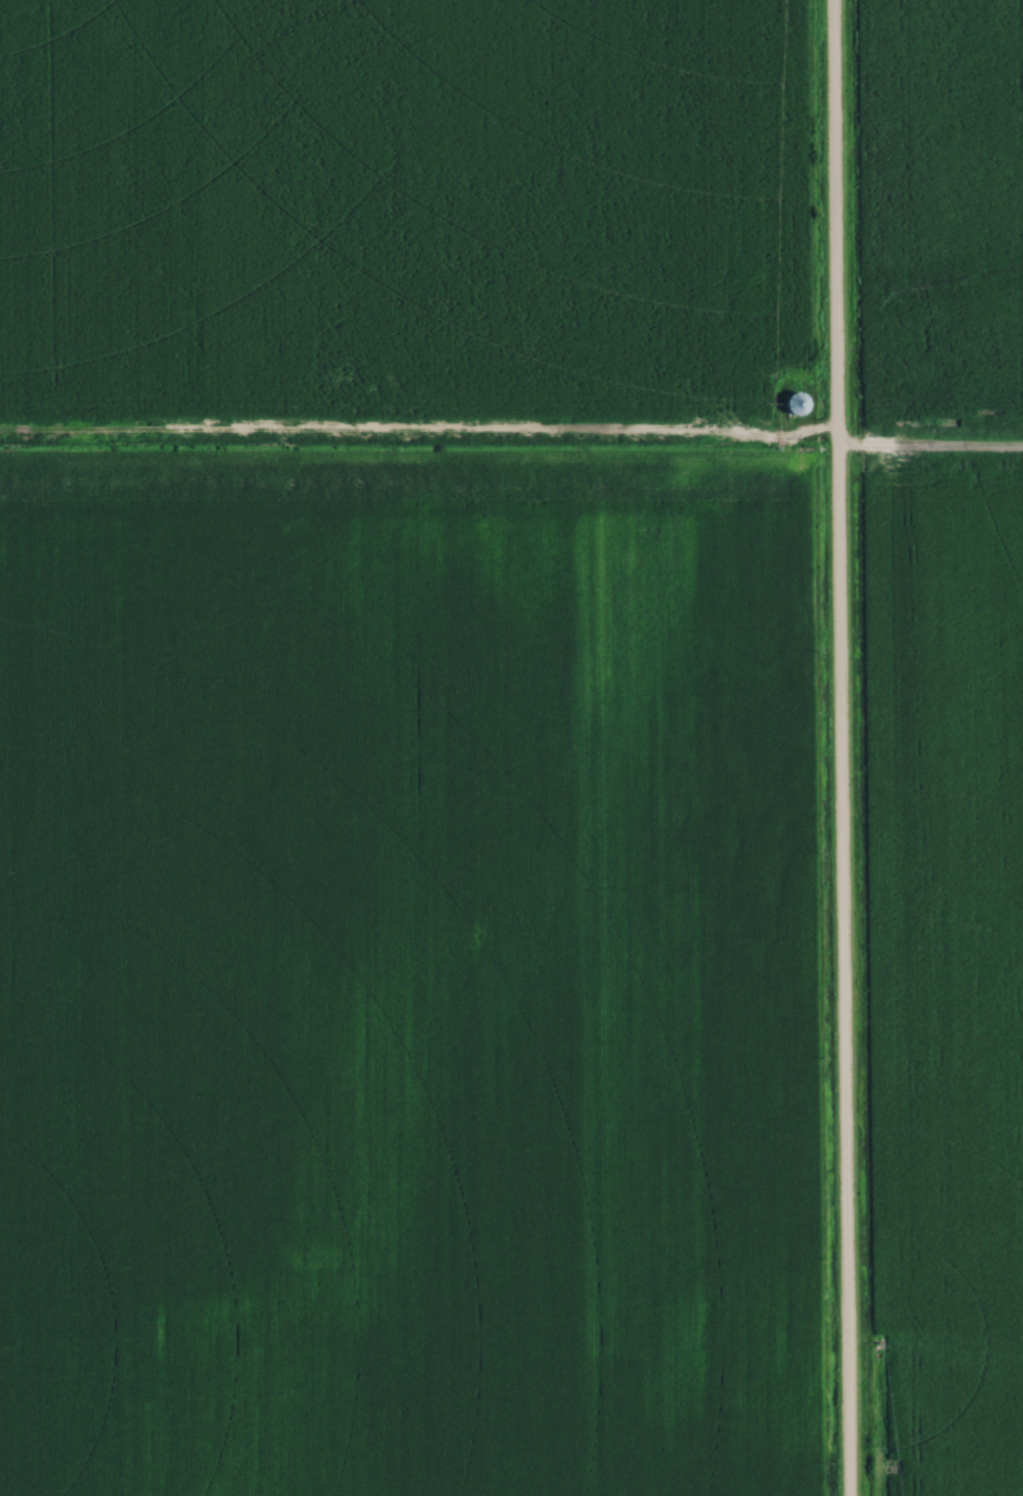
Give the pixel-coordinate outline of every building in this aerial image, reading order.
[(805,401),(792,392),(780,410),(793,419),(805,401)]
